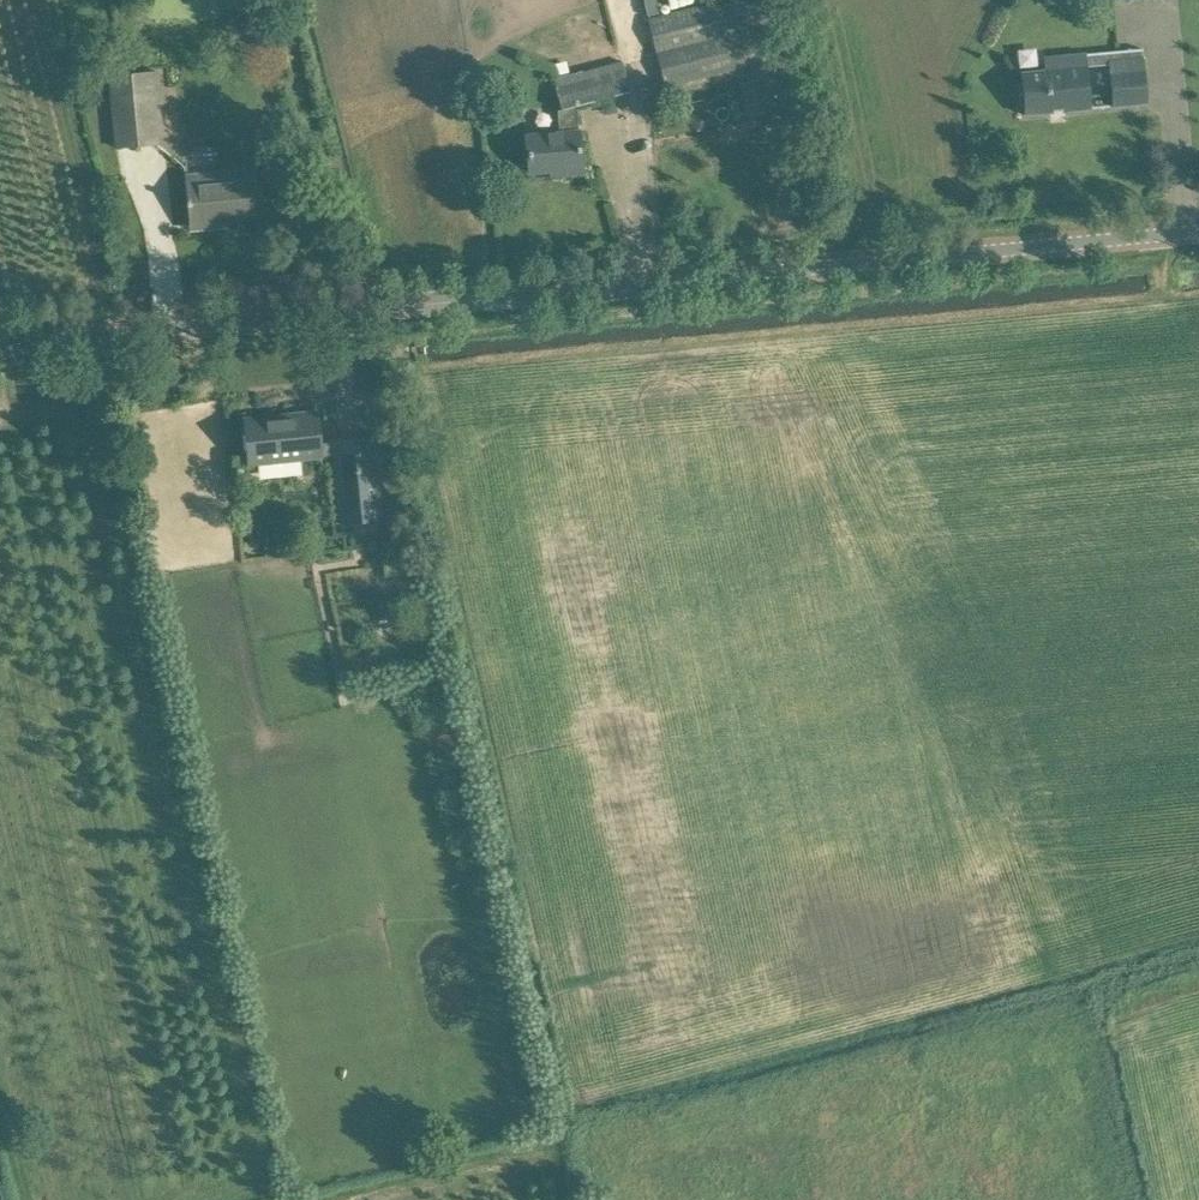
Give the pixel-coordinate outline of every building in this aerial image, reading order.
[(735,68),(751,65),(767,126),(793,119),(768,24),(762,0),(730,0),(730,1),(718,4),(717,1),(648,18),(665,86),(735,68)] [(1045,71),(1021,73),(1022,83),(1018,84),(1020,104),(1024,103),(1025,114),(1090,108),(1085,52),(1043,56),(1045,71)] [(1142,56),(1109,59),(1113,106),(1147,103),(1142,56)] [(629,91),(623,68),(621,60),(554,78),(562,109),(557,110),(559,133),(526,136),(529,172),(563,169),(563,174),(582,172),(579,131),(577,131),(575,106),(629,91)] [(160,104),(157,72),(112,76),(118,148),(158,145),(155,104),(160,104)] [(262,215),(260,192),(258,169),(187,175),(189,200),(186,200),(187,205),(189,204),(191,217),(225,214),(225,219),(262,215)] [(372,437),(320,442),(317,412),(288,415),(288,420),(267,422),(267,418),(245,420),(246,425),(249,463),(258,462),(260,478),(303,474),(302,458),(335,455),(341,522),(380,518),(375,461),(372,437)]
